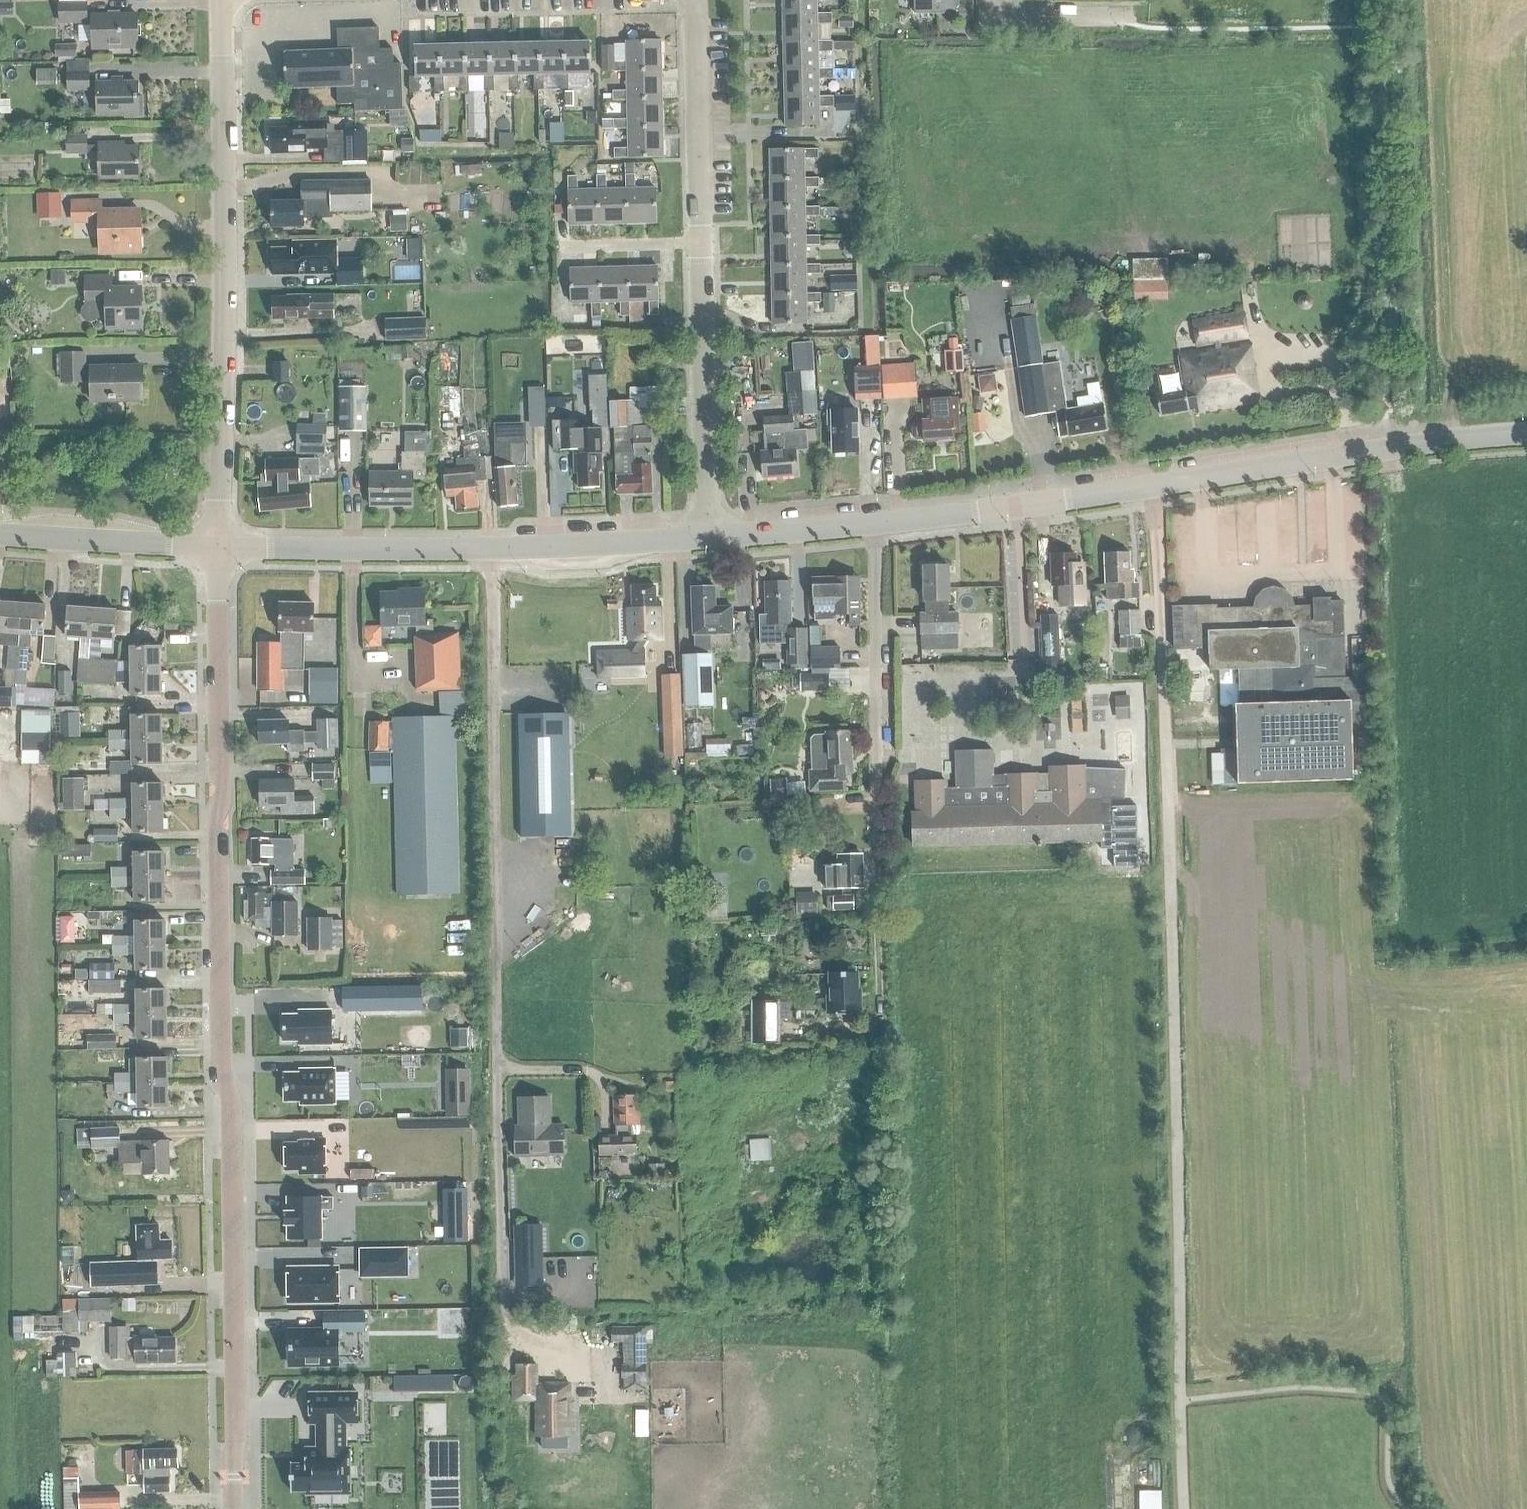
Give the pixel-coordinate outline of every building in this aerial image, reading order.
[(782,15),(817,14),(817,0),(782,0),(782,15)] [(915,12),(957,11),(957,8),(960,5),(960,0),(915,0),(915,12)] [(0,3),(0,17),(13,16),(13,3),(0,3)] [(92,22),(92,49),(136,48),(136,15),(87,15),(86,4),(59,4),(60,22),(92,22)] [(782,15),(783,42),(818,41),(817,24),(831,23),(831,13),(817,14),(782,15)] [(853,17),(838,17),(838,29),(853,28),(853,17)] [(284,53),(284,63),(281,63),(282,79),(285,79),(285,88),(337,86),(337,105),(354,104),(355,111),(403,109),(401,63),(394,64),(393,49),(380,49),(379,27),(338,29),(338,50),(284,53)] [(613,71),(627,71),(660,70),(660,41),(626,42),(627,62),(612,62),(613,71)] [(818,41),(783,42),(783,70),(818,69),(818,52),(832,51),(832,42),(818,41)] [(589,42),(563,43),(564,75),(558,75),(558,89),(568,90),(568,75),(590,74),(589,42)] [(514,43),(488,44),(488,77),(483,77),(483,91),(492,90),(492,76),(508,76),(514,76),(514,43)] [(539,43),(514,43),(514,76),(508,76),(509,91),(518,90),(518,76),(533,76),(539,76),(539,43)] [(563,43),(539,43),(539,76),(533,76),(533,90),(542,90),(543,75),(558,75),(564,75),(563,43)] [(55,45),(55,58),(77,57),(76,44),(55,45)] [(443,89),(459,89),(459,77),(464,77),(463,44),(439,45),(439,78),(434,78),(434,92),(443,92),(443,89)] [(483,77),(488,77),(488,44),(463,44),(464,77),(459,77),(459,89),(459,92),(468,91),(468,77),(483,77)] [(434,77),(434,78),(439,78),(439,45),(415,45),(415,77),(410,78),(410,92),(419,92),(419,78),(434,77)] [(612,57),(611,46),(600,46),(601,71),(612,71),(612,57)] [(783,70),(784,98),(819,97),(819,79),(832,79),(832,69),(818,69),(783,70)] [(37,85),(56,85),(56,70),(37,70),(37,85)] [(613,100),(627,100),(661,99),(660,70),(627,71),(627,91),(613,91),(613,100)] [(87,90),(87,74),(67,74),(67,90),(87,90)] [(124,113),(124,117),(141,117),(141,97),(137,97),(136,83),(97,84),(97,113),(124,113)] [(819,97),(784,98),(784,125),(820,124),(819,107),(833,107),(833,96),(819,97)] [(614,128),(628,128),(661,127),(661,99),(627,100),(627,119),(614,120),(614,128)] [(11,114),(11,101),(0,101),(0,114),(11,114)] [(306,153),(306,149),(343,148),(343,162),(367,161),(367,132),(326,133),(326,122),(294,122),(294,128),(271,128),(272,153),(306,153)] [(661,127),(628,128),(628,149),(614,149),(614,157),(662,156),(661,127)] [(616,144),(615,130),(602,130),(603,145),(616,144)] [(99,152),(99,179),(138,178),(137,147),(114,148),(114,144),(99,144),(99,146),(87,146),(87,136),(67,136),(67,153),(87,153),(87,152),(99,152)] [(413,139),(400,139),(401,153),(413,153),(413,139)] [(770,149),(770,179),(804,178),(803,158),(818,158),(818,148),(770,149)] [(596,176),(597,190),(598,224),(627,223),(626,189),(606,190),(605,175),(596,176)] [(625,175),(626,189),(627,223),(656,222),(655,189),(635,189),(634,175),(625,175)] [(598,224),(597,190),(577,190),(577,176),(568,176),(569,225),(598,224)] [(770,179),(771,208),(804,206),(804,187),(819,187),(818,177),(804,178),(770,179)] [(331,211),(371,211),(371,181),(302,182),(302,201),(271,202),(271,227),(303,226),(303,218),(332,217),(331,211)] [(489,191),(490,216),(512,215),(512,190),(489,191)] [(62,218),(62,193),(37,194),(37,219),(62,218)] [(100,221),(100,253),(139,252),(139,210),(100,211),(100,201),(73,201),(73,222),(100,221)] [(771,208),(771,235),(805,235),(805,216),(819,215),(819,206),(804,206),(771,208)] [(406,215),(395,216),(396,232),(407,232),(406,215)] [(771,235),(772,265),(805,264),(805,245),(819,245),(819,236),(805,235),(771,235)] [(419,239),(406,240),(406,253),(420,252),(419,239)] [(272,275),(337,273),(337,285),(363,285),(363,259),(337,259),(336,240),(291,241),(292,248),(272,249),(272,275)] [(772,265),(772,294),(806,293),(806,273),(820,273),(820,264),(805,264),(772,265)] [(629,267),(600,268),(600,303),(619,302),(619,316),(630,316),(629,302),(629,267)] [(657,267),(629,267),(629,302),(649,302),(649,316),(658,315),(657,267)] [(600,303),(600,268),(570,269),(571,303),(591,303),(591,317),(600,316),(600,303)] [(65,270),(50,271),(50,286),(66,285),(65,270)] [(1166,299),(1165,276),(1134,278),(1135,300),(1166,299)] [(97,317),(107,317),(107,328),(127,328),(127,331),(139,331),(139,328),(141,328),(141,289),(112,289),(112,277),(86,277),(86,302),(86,306),(86,310),(83,314),(85,317),(89,320),(94,320),(97,317)] [(806,293),(772,294),(772,323),(806,323),(806,302),(820,302),(820,293),(806,293)] [(333,317),(333,309),(333,295),(310,295),(287,295),(288,298),(273,298),(273,319),(333,317)] [(1246,340),(1242,314),(1191,322),(1195,348),(1246,340)] [(1011,321),(1014,339),(1025,417),(1055,413),(1059,437),(1107,430),(1103,404),(1066,410),(1059,363),(1043,365),(1036,317),(1011,321)] [(385,320),(386,342),(426,341),(425,318),(385,320)] [(12,341),(13,332),(8,327),(1,327),(0,327),(0,340),(12,341)] [(1191,414),(1256,403),(1246,344),(1176,356),(1182,388),(1154,393),(1158,415),(1191,409),(1191,414)] [(969,350),(950,349),(949,370),(968,371),(969,350)] [(432,350),(422,350),(422,360),(432,360),(432,350)] [(91,381),(91,401),(142,400),(142,366),(85,367),(85,353),(61,354),(62,382),(91,381)] [(274,363),(274,382),(289,382),(288,362),(274,363)] [(916,396),(915,364),(885,365),(886,397),(916,396)] [(798,396),(799,416),(817,415),(814,372),(785,374),(787,397),(798,396)] [(880,375),(854,376),(855,400),(881,399),(880,375)] [(1102,382),(1090,384),(1093,402),(1105,400),(1102,382)] [(1133,391),(1135,391),(1135,393),(1146,392),(1145,383),(1134,385),(1135,387),(1132,387),(1133,391)] [(340,411),(366,411),(366,387),(340,387),(340,411)] [(649,428),(661,428),(661,408),(660,408),(660,387),(637,388),(637,389),(630,389),(630,401),(609,401),(610,428),(614,428),(616,477),(617,494),(652,493),(650,452),(651,452),(651,435),(649,435),(649,428)] [(457,388),(436,388),(436,418),(445,418),(445,412),(458,411),(457,388)] [(529,408),(546,408),(546,394),(529,394),(529,408)] [(973,396),(970,408),(981,411),(984,399),(973,396)] [(923,424),(915,425),(912,428),(913,437),(916,440),(924,440),(924,442),(953,440),(952,433),(959,432),(957,399),(922,401),(923,421),(922,421),(923,424)] [(604,400),(587,401),(588,417),(604,416),(604,400)] [(858,453),(857,423),(856,423),(856,410),(827,411),(827,425),(832,425),(833,454),(858,453)] [(485,413),(464,414),(465,429),(486,427),(485,413)] [(984,413),(971,414),(973,433),(985,432),(984,413)] [(761,452),(763,478),(796,475),(795,451),(808,450),(807,430),(793,431),(792,416),(763,418),(764,434),(765,434),(766,452),(761,452)] [(495,468),(498,507),(517,505),(514,468),(509,468),(508,444),(510,443),(509,420),(494,420),(495,468)] [(598,472),(602,472),(601,453),(597,453),(596,436),(579,437),(578,420),(560,420),(561,450),(576,450),(576,454),(574,454),(574,473),(578,473),(578,488),(599,487),(598,472)] [(297,455),(325,455),(326,427),(298,427),(297,455)] [(469,441),(462,441),(463,450),(477,449),(478,458),(488,458),(486,427),(465,429),(465,433),(469,433),(469,441)] [(463,450),(463,459),(478,458),(477,449),(463,450)] [(412,479),(426,479),(426,453),(401,453),(401,472),(370,472),(370,506),(412,506),(412,479)] [(456,495),(457,510),(477,508),(476,481),(493,480),(491,457),(488,458),(478,458),(463,459),(457,460),(457,470),(445,471),(446,496),(456,495)] [(262,483),(258,483),(260,511),(310,506),(310,488),(309,488),(309,476),(306,476),(300,476),(299,460),(266,460),(267,476),(262,477),(262,483)] [(1106,584),(1106,600),(1131,599),(1130,583),(1133,583),(1133,570),(1129,570),(1129,553),(1104,553),(1105,584),(1106,584)] [(1052,585),(1059,585),(1060,606),(1085,605),(1084,584),(1080,584),(1079,571),(1076,572),(1075,554),(1051,555),(1052,585)] [(923,567),(924,601),(925,601),(925,614),(920,614),(921,634),(958,632),(957,613),(949,613),(948,600),(949,600),(948,566),(923,567)] [(835,620),(835,615),(850,614),(850,625),(860,625),(859,614),(859,583),(853,583),(853,578),(849,574),(838,574),(834,578),(813,579),(814,605),(814,620),(835,620)] [(765,582),(766,625),(780,624),(781,639),(787,638),(788,665),(808,664),(807,629),(791,630),(790,624),(789,582),(765,582)] [(626,608),(628,640),(661,639),(660,601),(654,601),(654,586),(631,586),(631,608),(626,608)] [(1216,606),(1171,607),(1173,651),(1208,649),(1209,669),(1272,668),(1274,705),(1239,706),(1236,706),(1239,783),(1355,779),(1354,765),(1369,764),(1365,662),(1352,662),(1353,676),(1343,676),(1340,601),(1328,601),(1328,597),(1327,598),(1327,602),(1313,603),(1314,607),(1293,607),(1289,597),(1281,588),(1272,586),(1262,589),(1254,596),(1252,609),(1216,610),(1216,606)] [(693,591),(692,587),(691,587),(692,623),(694,623),(695,651),(711,651),(710,635),(717,634),(717,630),(731,630),(731,634),(732,634),(731,606),(715,607),(714,587),(696,587),(697,591),(693,591)] [(415,634),(416,691),(460,690),(457,633),(433,634),(432,620),(424,620),(423,590),(407,590),(407,593),(380,594),(381,626),(416,625),(416,634),(415,634)] [(618,610),(618,601),(606,601),(606,610),(618,610)] [(9,645),(7,669),(17,670),(19,646),(19,634),(21,604),(0,603),(0,644),(9,645)] [(313,632),(314,604),(280,603),(279,632),(281,632),(281,643),(258,642),(258,659),(259,691),(282,691),(282,653),(303,653),(304,632),(313,632)] [(19,634),(19,646),(17,670),(27,670),(29,634),(44,635),(46,606),(21,604),(19,634)] [(68,607),(66,637),(81,638),(79,658),(88,659),(90,639),(92,609),(68,607)] [(90,639),(88,659),(99,660),(100,660),(102,640),(114,641),(116,611),(92,609),(90,639)] [(1120,610),(1121,634),(1140,633),(1139,609),(1120,610)] [(1040,616),(1041,657),(1058,657),(1057,614),(1046,614),(1046,616),(1040,616)] [(47,637),(46,663),(58,663),(59,637),(47,637)] [(130,647),(131,671),(160,671),(160,646),(130,647)] [(811,648),(811,669),(840,668),(839,647),(811,648)] [(714,706),(712,654),(682,655),(684,707),(714,706)] [(79,658),(78,670),(98,672),(99,660),(88,659),(79,658)] [(99,660),(98,672),(118,673),(118,672),(118,662),(119,661),(100,660),(99,660)] [(308,668),(308,702),(336,702),(336,668),(308,668)] [(1111,668),(1097,669),(1098,683),(1112,682),(1111,668)] [(17,670),(16,685),(26,685),(27,670),(17,670)] [(78,670),(77,682),(97,683),(98,672),(78,670)] [(160,671),(131,671),(131,696),(161,695),(160,671)] [(57,695),(70,695),(70,672),(57,672),(57,695)] [(98,672),(97,683),(117,685),(117,683),(118,673),(98,672)] [(799,674),(799,692),(837,692),(836,674),(799,674)] [(12,708),(12,687),(0,687),(0,707),(12,708)] [(1138,695),(1115,695),(1116,720),(1138,720),(1138,695)] [(22,712),(21,750),(38,750),(38,766),(50,767),(50,751),(50,713),(22,712)] [(80,737),(79,712),(59,713),(60,738),(80,737)] [(131,716),(132,740),(162,739),(161,715),(131,716)] [(394,736),(397,895),(459,893),(454,716),(393,718),(393,731),(388,731),(388,722),(369,722),(370,751),(389,751),(388,736),(394,736)] [(259,744),(289,743),(289,752),(304,752),(304,743),(318,743),(318,748),(338,748),(337,720),(317,720),(317,732),(303,732),(303,731),(288,731),(288,721),(259,721),(259,744)] [(569,720),(520,721),(525,841),(575,839),(569,720)] [(109,731),(110,740),(124,740),(123,731),(109,731)] [(810,739),(812,771),(810,771),(810,791),(846,789),(845,774),(851,773),(850,763),(852,763),(850,732),(826,733),(826,735),(814,735),(810,739)] [(162,739),(132,740),(132,764),(162,764),(162,739)] [(124,740),(110,740),(110,750),(124,749),(124,740)] [(730,754),(731,741),(712,740),(711,753),(730,754)] [(603,741),(601,750),(623,755),(625,745),(603,741)] [(946,781),(915,782),(916,813),(913,813),(914,847),(1100,841),(1100,825),(1112,825),(1111,800),(1126,799),(1125,767),(1085,768),(1085,767),(1049,768),(1049,774),(1037,774),(1037,773),(1005,774),(1005,775),(993,775),(992,750),(955,751),(956,786),(958,786),(958,788),(946,788),(946,781)] [(312,765),(313,780),(334,779),(334,765),(312,765)] [(85,803),(85,778),(63,778),(63,803),(85,803)] [(293,780),(260,780),(260,806),(282,806),(282,814),(314,814),(313,797),(293,797),(293,780)] [(133,784),(133,808),(163,808),(162,784),(133,784)] [(110,800),(111,809),(125,809),(124,799),(110,800)] [(163,808),(133,808),(133,833),(163,832),(163,808)] [(125,809),(111,809),(111,818),(125,818),(125,809)] [(116,841),(116,830),(93,830),(93,841),(116,841)] [(271,871),(271,884),(305,884),(305,870),(293,870),(293,840),(252,839),(252,864),(275,864),(275,871),(271,871)] [(91,842),(61,843),(61,855),(91,855),(91,842)] [(134,853),(134,877),(164,876),(164,852),(134,853)] [(838,856),(838,866),(824,866),(825,888),(839,888),(843,888),(843,896),(827,897),(827,910),(853,909),(853,896),(852,896),(852,887),(862,887),(862,855),(838,856)] [(112,868),(112,877),(126,877),(126,868),(112,868)] [(164,876),(134,877),(135,901),(164,901),(164,876)] [(126,877),(112,877),(112,886),(126,886),(126,877)] [(822,913),(823,892),(799,891),(799,912),(822,913)] [(267,907),(267,893),(249,893),(249,901),(245,901),(245,920),(255,920),(256,928),(272,928),(272,935),(298,935),(298,902),(272,903),(272,907),(267,907)] [(308,917),(308,950),(332,950),(332,948),(342,948),(342,920),(332,920),(332,916),(308,917)] [(75,917),(61,917),(61,929),(75,929),(75,917)] [(135,921),(135,945),(165,945),(165,921),(135,921)] [(113,937),(113,946),(127,946),(127,936),(113,937)] [(165,945),(135,945),(136,970),(166,969),(165,945)] [(127,946),(113,946),(113,955),(127,955),(127,946)] [(114,964),(90,965),(90,980),(114,979),(114,964)] [(827,989),(828,1013),(861,1013),(861,987),(859,988),(859,970),(829,971),(829,989),(827,989)] [(89,993),(121,994),(121,981),(89,980),(89,993)] [(136,990),(137,1014),(166,1013),(166,989),(136,990)] [(751,1001),(751,1044),(779,1044),(779,1001),(751,1001)] [(114,1005),(114,1014),(128,1014),(128,1005),(114,1005)] [(334,1044),(333,1010),(301,1010),(301,1014),(285,1014),(285,1040),(301,1040),(301,1044),(334,1044)] [(166,1013),(137,1014),(137,1038),(167,1038),(166,1013)] [(128,1014),(114,1014),(114,1023),(128,1023),(128,1014)] [(450,1047),(466,1047),(465,1030),(450,1030),(450,1047)] [(116,1047),(115,1035),(88,1035),(88,1048),(116,1047)] [(137,1058),(138,1083),(167,1082),(167,1058),(137,1058)] [(302,1103),(337,1103),(337,1068),(302,1068),(302,1072),(286,1072),(286,1100),(302,1100),(302,1103)] [(471,1070),(446,1070),(447,1118),(472,1117),(471,1070)] [(115,1074),(115,1083),(129,1083),(129,1074),(115,1074)] [(167,1082),(138,1083),(138,1107),(168,1106),(167,1082)] [(129,1083),(115,1083),(115,1092),(129,1092),(129,1083)] [(614,1096),(614,1126),(616,1126),(615,1136),(601,1136),(599,1136),(600,1156),(636,1155),(636,1135),(631,1135),(631,1125),(639,1125),(639,1110),(636,1110),(635,1095),(614,1096)] [(515,1128),(515,1157),(565,1156),(564,1126),(550,1127),(550,1099),(519,1099),(520,1128),(515,1128)] [(119,1163),(142,1162),(142,1175),(170,1174),(169,1140),(120,1142),(119,1128),(91,1129),(92,1141),(92,1148),(119,1147),(119,1163)] [(91,1129),(82,1130),(83,1142),(92,1141),(91,1129)] [(774,1158),(775,1138),(756,1138),(755,1158),(774,1158)] [(300,1143),(285,1143),(285,1170),(300,1170),(300,1174),(325,1174),(325,1139),(300,1139),(300,1143)] [(664,1164),(648,1164),(649,1177),(664,1176),(664,1164)] [(74,1190),(63,1191),(63,1203),(74,1202),(74,1190)] [(467,1191),(443,1192),(445,1244),(469,1243),(467,1191)] [(288,1239),(322,1239),(321,1198),(287,1198),(287,1212),(285,1212),(285,1225),(287,1225),(288,1239)] [(137,1225),(138,1262),(90,1264),(91,1286),(157,1284),(156,1259),(172,1258),(171,1240),(159,1241),(159,1225),(137,1225)] [(515,1227),(515,1237),(516,1280),(541,1280),(541,1237),(540,1226),(515,1227)] [(362,1275),(406,1274),(406,1250),(362,1251),(362,1275)] [(286,1265),(285,1299),(335,1299),(335,1264),(286,1265)] [(79,1300),(79,1322),(87,1321),(111,1321),(110,1299),(79,1300)] [(135,1299),(121,1299),(122,1312),(135,1311),(135,1299)] [(79,1300),(62,1300),(63,1317),(63,1333),(88,1332),(87,1321),(79,1322),(79,1300)] [(364,1314),(324,1314),(324,1330),(289,1331),(289,1365),(337,1364),(337,1331),(364,1331),(364,1314)] [(112,1357),(125,1357),(125,1354),(136,1354),(136,1362),(175,1361),(174,1338),(125,1339),(125,1327),(111,1327),(112,1357)] [(623,1390),(647,1390),(647,1327),(612,1327),(612,1342),(623,1342),(623,1365),(621,1365),(621,1379),(623,1379),(623,1390)] [(76,1376),(76,1353),(57,1353),(57,1360),(46,1360),(46,1377),(76,1376)] [(535,1401),(535,1436),(574,1435),(573,1402),(571,1402),(571,1383),(536,1384),(536,1366),(518,1366),(518,1377),(512,1377),(513,1402),(535,1401)] [(399,1374),(399,1389),(459,1390),(459,1374),(399,1374)] [(290,1464),(291,1491),(306,1491),(306,1495),(350,1494),(350,1447),(338,1447),(338,1423),(358,1423),(357,1392),(309,1393),(310,1424),(317,1424),(317,1447),(306,1447),(306,1464),(290,1464)] [(169,1476),(168,1467),(178,1467),(177,1449),(127,1450),(127,1474),(144,1474),(145,1492),(170,1491),(169,1476)] [(64,1468),(65,1508),(120,1508),(119,1492),(79,1494),(78,1468),(64,1468)] [(1140,1491),(1140,1508),(1160,1508),(1160,1491),(1140,1491)]
